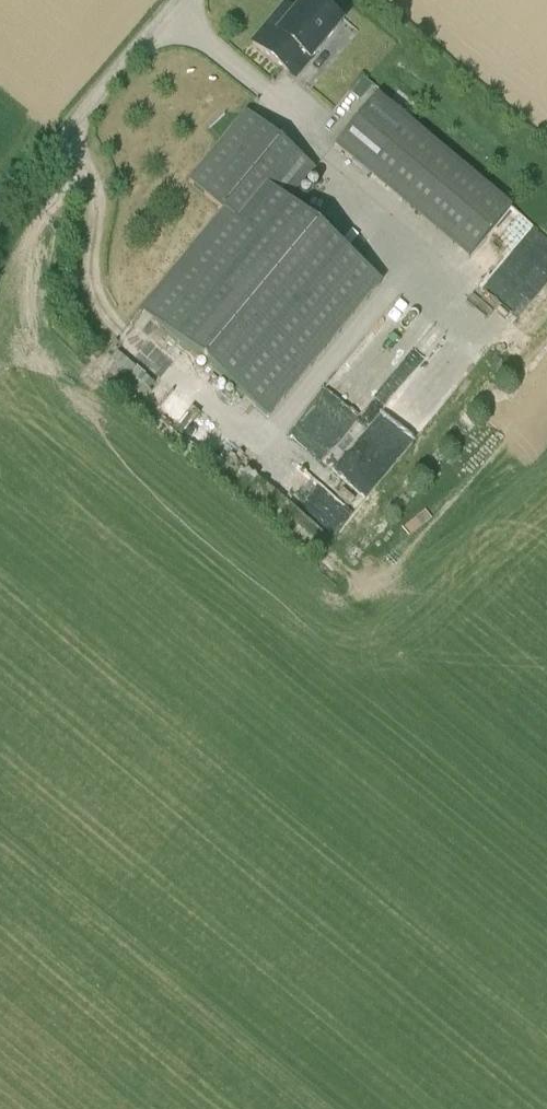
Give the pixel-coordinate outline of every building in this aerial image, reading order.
[(252,44),(287,72),(288,71),(287,71),(301,54),(309,61),(341,23),(314,0),(306,0),(288,22),(278,14),(252,44)] [(511,208),(376,96),(334,147),(469,259),(511,208)] [(189,181),(224,211),(140,312),(268,418),(381,283),(287,204),(315,170),(246,113),(189,181)] [(494,276),(531,305),(546,285),(546,234),(517,210),(506,224),(524,238),(494,276)] [(387,403),(426,432),(485,354),(450,327),(428,357),(418,350),(441,319),(404,291),(295,435),(338,467),(387,403)]
